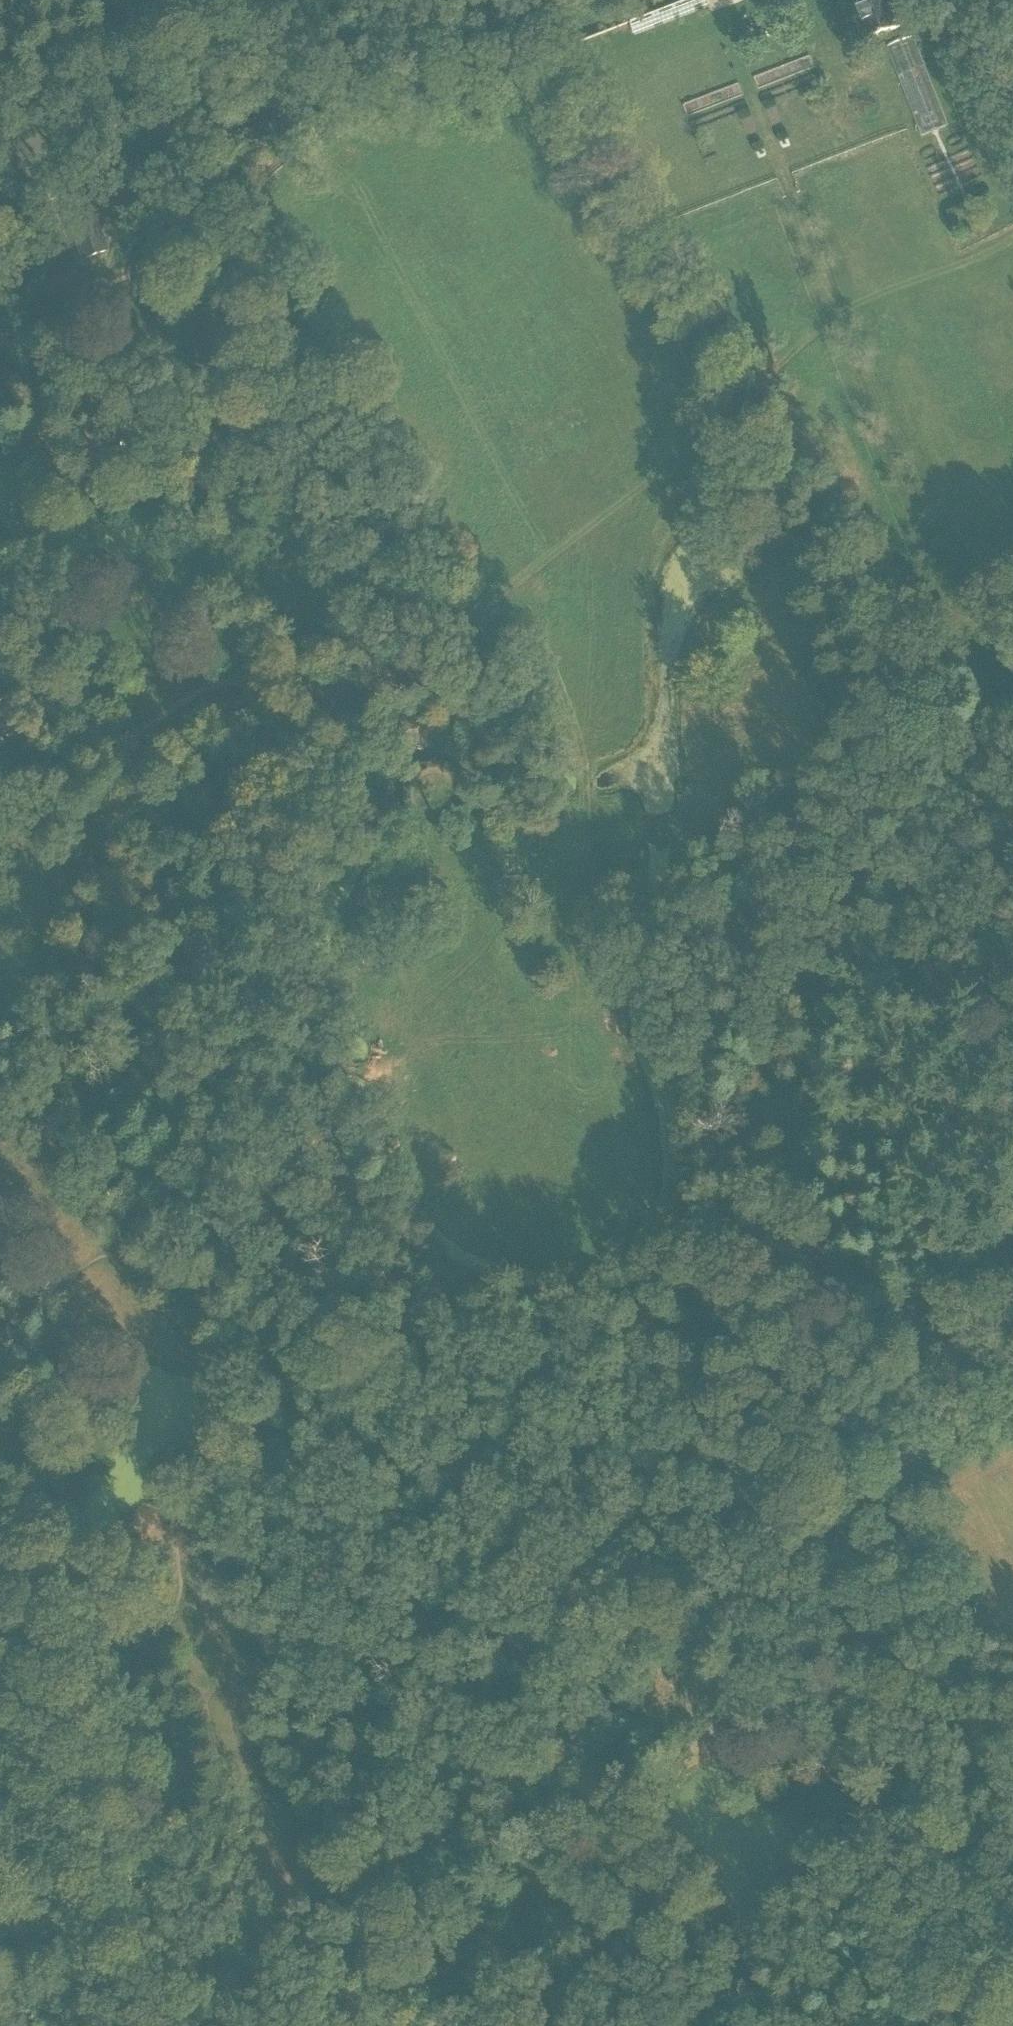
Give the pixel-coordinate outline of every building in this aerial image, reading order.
[(909,24),(899,0),(853,0),(869,40),(897,29),(909,24)] [(921,133),(948,122),(913,38),(886,49),(921,133)] [(12,692),(0,679),(0,702),(12,692)]
